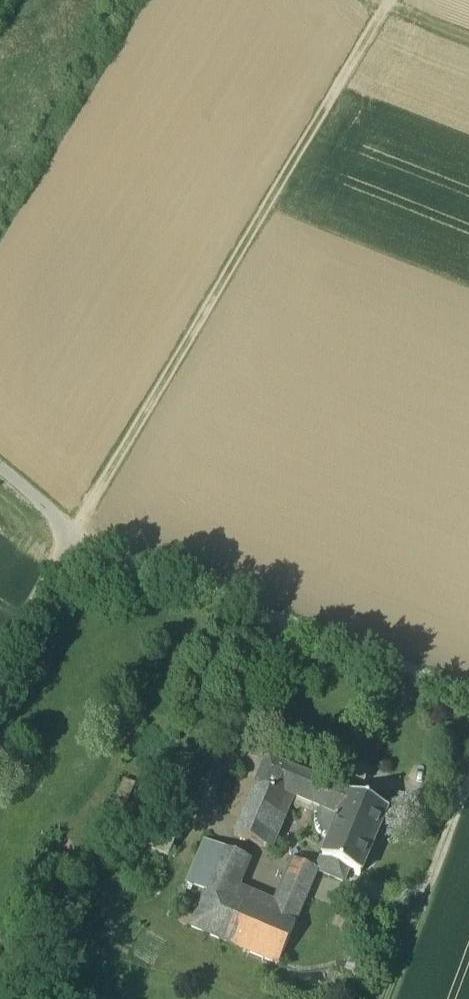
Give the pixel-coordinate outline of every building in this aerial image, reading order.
[(388,812),(267,761),(259,783),(290,795),(294,800),(317,809),(340,819),(331,841),(324,859),(350,870),(362,875),(388,812)] [(259,783),(236,837),(267,850),(290,795),(259,783)] [(340,819),(317,809),(315,816),(314,825),(317,833),(324,838),(331,841),(340,819)] [(206,843),(188,886),(207,894),(225,851),(206,843)] [(272,917),(227,898),(243,858),(225,851),(207,894),(193,929),(280,965),(296,926),(272,917)] [(350,870),(324,859),(319,871),(318,872),(344,883),(350,870)] [(319,871),(295,861),(284,889),(307,899),(318,872),(319,871)] [(307,899),(284,889),(272,917),(296,926),(307,899)]
